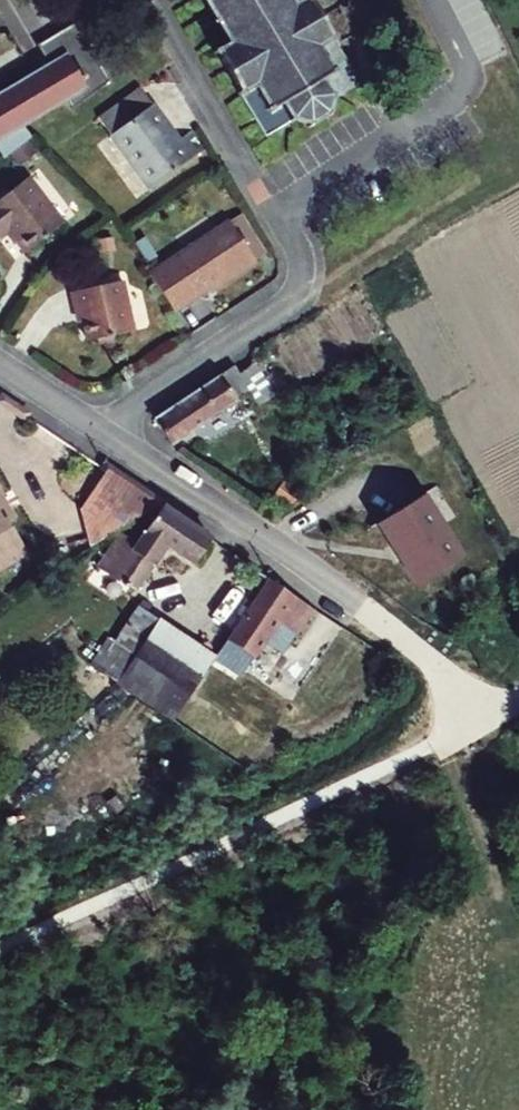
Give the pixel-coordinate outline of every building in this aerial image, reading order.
[(230,44),(220,51),(271,135),(299,118),(302,121),(306,122),(311,123),(315,123),(337,110),(341,101),(343,92),(332,74),(341,68),(325,43),(334,38),(309,0),(299,0),(297,1),(296,0),(204,0),(230,44)] [(36,55),(41,64),(66,50),(97,101),(113,91),(77,31),(36,55)] [(0,98),(0,148),(9,162),(38,142),(31,130),(68,108),(74,117),(97,101),(66,50),(41,64),(45,71),(0,98)] [(152,93),(110,122),(161,196),(216,157),(203,138),(189,147),(152,93)] [(0,204),(0,243),(11,235),(28,257),(68,228),(32,181),(0,204)] [(234,227),(156,281),(182,319),(231,285),(233,287),(262,267),(234,227)] [(129,289),(75,301),(79,317),(85,315),(89,329),(93,349),(141,337),(129,289)] [(85,315),(79,317),(83,331),(89,329),(85,315)] [(156,425),(173,452),(243,410),(239,404),(251,397),(262,415),(277,407),(258,376),(244,385),(238,375),(195,401),(156,425)] [(98,537),(144,510),(92,477),(66,516),(98,537)] [(464,578),(425,516),(382,543),(396,565),(395,566),(405,582),(406,581),(421,605),(464,578)] [(104,545),(79,580),(100,595),(102,592),(117,602),(150,554),(176,573),(192,549),(145,518),(118,555),(104,545)] [(12,566),(0,544),(0,573),(12,566)] [(218,673),(235,685),(282,623),(242,593),(188,666),(211,683),(218,673)] [(93,653),(85,657),(143,722),(182,667),(117,620),(101,642),(103,647),(93,653)] [(77,661),(85,657),(93,653),(86,648),(77,661)] [(77,661),(67,676),(138,730),(143,722),(85,657),(77,661)]
